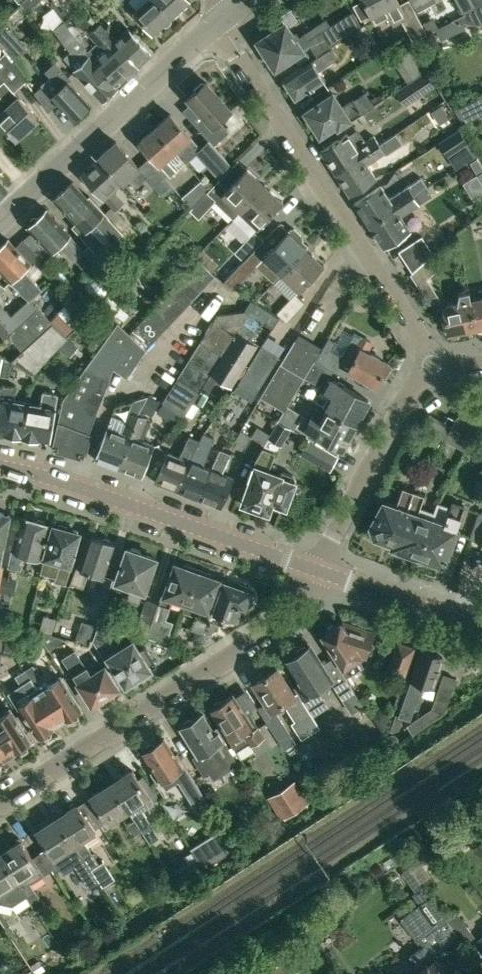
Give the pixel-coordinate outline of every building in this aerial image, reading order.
[(20,6),(25,12),(41,0),(27,0),(20,6)] [(171,15),(158,0),(145,0),(134,10),(153,32),(171,15)] [(171,15),(188,0),(158,0),(171,15)] [(416,10),(411,0),(407,0),(401,3),(400,0),(361,0),(354,4),(361,17),(385,5),(393,20),(401,16),(413,39),(427,32),(416,10)] [(417,9),(435,0),(413,0),(417,9)] [(463,11),(474,5),(471,0),(457,0),(463,11)] [(434,28),(440,41),(465,28),(463,23),(479,25),(481,24),(481,4),(434,28)] [(323,21),(304,34),(296,39),(285,23),(259,40),(276,66),(310,43),(311,43),(309,44),(310,45),(316,55),(362,24),(352,10),(331,25),(329,22),(327,19),(323,21)] [(87,49),(75,36),(64,19),(53,27),(65,44),(70,50),(63,56),(74,69),(89,84),(103,99),(117,86),(117,85),(116,85),(90,56),(91,55),(87,50),(87,49)] [(152,53),(138,38),(129,28),(117,39),(101,21),(95,27),(134,69),(152,53)] [(12,61),(26,47),(4,24),(0,27),(0,46),(12,61)] [(117,85),(134,69),(95,27),(89,33),(96,41),(87,49),(87,50),(91,55),(90,56),(116,85),(117,85)] [(380,51),(370,34),(360,40),(371,58),(380,51)] [(338,56),(332,47),(285,78),(290,87),(289,90),(293,95),(296,95),(297,97),(324,79),(318,70),(338,56)] [(89,103),(76,88),(68,80),(70,78),(55,61),(46,70),(53,77),(44,86),(73,118),(89,103)] [(428,70),(396,91),(406,106),(438,86),(428,70)] [(219,119),(231,109),(206,81),(188,97),(206,118),(197,126),(214,144),(229,131),(219,119)] [(349,116),(360,109),(362,112),(374,104),(365,90),(353,98),(342,106),(333,91),(305,110),(307,113),(306,117),(310,122),(313,122),(321,134),(337,123),(338,125),(350,118),(349,116)] [(25,102),(19,95),(8,104),(1,96),(0,98),(0,118),(9,127),(7,129),(16,138),(39,117),(25,102)] [(472,119),(464,104),(454,108),(463,124),(472,119)] [(186,161),(195,153),(201,148),(191,136),(171,113),(155,127),(186,161)] [(171,175),(186,161),(155,127),(139,141),(160,164),(171,175)] [(459,150),(470,143),(464,134),(460,128),(448,136),(439,142),(449,157),(459,150)] [(336,171),(379,143),(374,134),(356,146),(347,132),(321,149),(336,171)] [(367,163),(385,151),(386,154),(403,143),(396,132),(379,143),(336,171),(350,193),(376,176),(367,163)] [(130,174),(139,183),(148,175),(157,185),(166,177),(148,157),(139,165),(116,141),(99,157),(122,182),(130,174)] [(113,189),(122,182),(99,157),(81,172),(113,207),(115,209),(124,201),(113,189)] [(478,158),(471,162),(477,173),(481,170),(481,165),(478,158)] [(234,217),(241,209),(265,183),(247,166),(228,187),(222,181),(211,192),(209,190),(191,209),(199,217),(216,200),(218,202),(234,217)] [(413,194),(428,185),(422,176),(390,197),(381,184),(356,200),(370,223),(413,194)] [(182,196),(192,207),(210,189),(201,179),(182,196)] [(89,194),(87,196),(73,180),(54,198),(77,223),(75,226),(93,246),(87,251),(101,266),(111,257),(102,248),(122,229),(115,222),(109,215),(106,213),(89,194)] [(267,234),(259,226),(283,200),(265,183),(241,209),(234,217),(252,234),(235,252),(243,260),(251,252),(267,234)] [(401,214),(419,203),(433,194),(428,185),(413,194),(370,223),(384,245),(410,228),(401,214)] [(113,207),(106,213),(109,215),(115,222),(121,216),(115,209),(113,207)] [(101,266),(87,251),(47,208),(39,216),(33,216),(30,219),(30,224),(28,226),(51,251),(60,243),(75,258),(91,276),(101,266)] [(306,246),(301,241),(303,239),(303,235),(295,227),(291,228),(289,230),(264,256),(282,273),(306,246)] [(412,271),(428,258),(434,253),(422,235),(399,250),(412,271)] [(0,247),(0,269),(11,281),(28,298),(30,300),(41,289),(24,269),(31,262),(9,238),(0,247)] [(19,246),(32,260),(38,254),(25,241),(19,246)] [(306,246),(282,273),(300,289),(324,263),(306,246)] [(243,260),(232,272),(224,281),(236,288),(261,261),(251,252),(243,260)] [(428,258),(412,271),(411,273),(430,303),(439,296),(427,277),(436,270),(428,258)] [(198,260),(190,269),(207,284),(215,275),(198,260)] [(216,273),(224,281),(232,272),(224,264),(216,273)] [(190,269),(182,278),(198,293),(207,284),(190,269)] [(182,278),(173,287),(190,303),(198,293),(182,278)] [(173,287),(165,296),(181,312),(190,303),(173,287)] [(449,331),(477,326),(471,300),(469,291),(460,292),(457,302),(443,305),(449,331)] [(92,313),(73,292),(63,302),(82,323),(92,313)] [(277,312),(287,320),(304,301),(295,292),(277,312)] [(165,296),(156,305),(173,321),(181,312),(165,296)] [(471,300),(477,326),(481,325),(481,297),(471,300)] [(13,333),(39,309),(30,300),(28,298),(9,316),(0,306),(0,318),(13,333)] [(253,300),(246,311),(248,312),(262,321),(272,328),(279,316),(253,300)] [(82,323),(63,303),(51,318),(70,335),(82,323)] [(156,305),(148,315),(164,330),(173,321),(156,305)] [(9,344),(14,338),(17,341),(23,348),(52,321),(39,309),(6,341),(9,344)] [(217,314),(211,324),(232,338),(248,312),(246,311),(217,314)] [(232,386),(258,344),(250,339),(262,321),(248,312),(232,338),(225,349),(218,359),(211,370),(210,372),(232,386)] [(96,325),(106,334),(116,323),(106,314),(96,325)] [(148,315),(139,324),(156,339),(164,330),(148,315)] [(13,333),(0,318),(0,335),(5,340),(13,333)] [(10,361),(33,375),(69,337),(53,322),(10,361)] [(118,322),(84,368),(110,377),(113,367),(127,377),(147,349),(130,334),(118,322)] [(139,324),(130,334),(147,349),(156,339),(139,324)] [(211,324),(204,335),(225,349),(232,338),(211,324)] [(391,366),(388,363),(389,362),(367,350),(372,341),(355,332),(343,354),(332,349),(337,341),(328,336),(320,352),(315,360),(346,376),(350,369),(377,384),(383,373),(387,374),(391,366)] [(204,335),(197,346),(218,359),(225,349),(204,335)] [(59,348),(65,353),(75,344),(68,338),(59,348)] [(314,361),(320,352),(295,338),(260,397),(284,411),(288,405),(296,391),(304,377),(314,361)] [(197,346),(190,356),(211,370),(218,359),(197,346)] [(261,346),(235,386),(253,398),(279,357),(261,346)] [(190,356),(184,367),(205,380),(210,372),(211,370),(190,356)] [(314,361),(304,377),(323,388),(333,370),(314,361)] [(184,367),(177,378),(194,388),(200,379),(204,382),(205,380),(184,367)] [(88,433),(110,377),(84,368),(64,398),(52,447),(84,455),(90,434),(88,433)] [(199,389),(204,382),(200,379),(194,388),(177,378),(163,400),(184,415),(200,390),(199,389)] [(328,408),(356,422),(369,399),(339,382),(334,392),(336,393),(328,408)] [(28,402),(13,400),(15,386),(2,384),(0,396),(0,430),(8,431),(10,434),(16,435),(19,433),(22,433),(28,402)] [(35,436),(49,438),(57,395),(44,392),(42,404),(28,402),(22,433),(25,434),(26,437),(32,438),(35,436)] [(131,410),(139,413),(148,394),(133,399),(130,407),(130,408),(129,409),(131,410)] [(148,395),(141,410),(151,415),(160,401),(148,395)] [(279,420),(292,427),(295,429),(303,414),(288,405),(284,411),(279,420)] [(342,446),(356,422),(328,408),(320,420),(313,416),(307,427),(311,429),(308,435),(325,444),(328,438),(342,446)] [(96,458),(119,467),(139,413),(131,410),(124,432),(108,426),(96,458)] [(139,413),(119,467),(141,475),(153,443),(139,438),(147,416),(139,413)] [(281,446),(292,427),(279,420),(268,438),(281,446)] [(203,464),(212,444),(215,437),(204,433),(202,437),(200,440),(177,489),(199,498),(211,468),(203,464)] [(177,489),(200,440),(189,436),(180,456),(169,451),(156,481),(177,489)] [(267,466),(276,451),(280,445),(268,438),(263,446),(255,459),(248,477),(252,478),(243,501),(254,505),(255,509),(263,511),(266,509),(268,510),(271,501),(283,505),(287,503),(296,478),(294,474),(284,470),(280,472),(279,475),(266,470),(267,466)] [(199,498),(221,506),(233,476),(220,472),(229,452),(220,448),(211,468),(199,498)] [(396,539),(414,490),(403,486),(396,505),(385,500),(372,524),(372,526),(372,527),(372,529),(372,531),(373,532),(374,534),(375,535),(377,536),(386,539),(387,536),(396,539)] [(435,512),(420,507),(425,494),(414,490),(396,539),(393,546),(420,555),(432,519),(432,520),(435,512)] [(420,555),(444,563),(464,505),(453,501),(450,509),(438,505),(435,512),(432,520),(432,519),(420,555)] [(479,512),(471,537),(481,541),(481,510),(479,512)] [(11,514),(2,512),(2,511),(0,511),(0,565),(2,556),(4,544),(11,514)] [(287,526),(291,517),(282,514),(279,523),(287,526)] [(41,557),(50,523),(45,522),(44,519),(39,518),(36,520),(24,516),(19,536),(15,535),(11,549),(13,550),(8,566),(18,568),(22,552),(41,557)] [(74,550),(79,532),(67,528),(68,525),(59,523),(58,526),(54,525),(40,571),(56,576),(55,580),(66,584),(76,551),(74,550)] [(105,574),(115,543),(111,542),(110,539),(105,537),(102,539),(90,535),(83,557),(79,556),(71,581),(84,586),(90,569),(105,574)] [(146,590),(156,557),(142,552),(140,549),(133,546),(130,548),(127,547),(116,580),(132,585),(128,597),(140,601),(144,589),(146,590)] [(187,601),(198,568),(185,564),(184,567),(176,564),(167,589),(164,588),(159,601),(151,625),(169,632),(173,621),(166,618),(173,597),(187,601)] [(210,604),(218,579),(210,576),(211,573),(198,568),(187,601),(184,609),(198,614),(192,628),(199,631),(198,634),(203,636),(204,634),(213,605),(210,604)] [(15,578),(3,575),(1,590),(13,592),(15,578)] [(219,622),(223,624),(226,615),(233,618),(238,603),(245,606),(248,605),(251,603),(251,599),(248,597),(250,590),(248,589),(249,586),(239,583),(238,586),(226,582),(227,580),(223,579),(213,605),(204,634),(208,636),(209,632),(218,627),(219,622)] [(147,635),(151,625),(159,601),(147,598),(136,632),(147,635)] [(40,630),(44,632),(45,630),(53,633),(55,621),(56,617),(44,614),(40,630)] [(133,640),(119,649),(114,642),(108,632),(111,625),(99,621),(93,640),(111,668),(115,666),(126,684),(137,676),(141,676),(145,673),(146,670),(157,664),(146,647),(143,646),(139,649),(133,640)] [(87,645),(94,627),(81,622),(74,641),(87,645)] [(366,657),(374,634),(350,625),(343,630),(340,625),(338,626),(336,624),(326,631),(328,633),(325,634),(336,652),(332,654),(345,676),(363,665),(357,656),(359,655),(366,657)] [(166,642),(169,632),(151,625),(147,635),(166,642)] [(64,637),(45,630),(42,638),(48,648),(64,637)] [(404,671),(413,647),(399,642),(390,666),(404,671)] [(331,678),(310,645),(307,647),(305,644),(296,650),(298,653),(287,660),(302,682),(297,685),(314,712),(327,703),(317,687),(331,678)] [(432,686),(443,656),(422,649),(400,714),(403,716),(411,718),(415,707),(418,708),(423,695),(418,694),(422,683),(432,686)] [(116,688),(118,686),(105,665),(92,673),(89,667),(87,668),(75,650),(63,657),(92,702),(106,694),(108,697),(118,691),(116,688)] [(26,670),(34,682),(40,678),(33,666),(26,670)] [(298,737),(278,705),(290,698),(296,708),(306,703),(299,691),(294,694),(277,666),(266,673),(264,671),(256,676),(257,679),(254,681),(272,709),(266,712),(281,736),(287,744),(298,737)] [(414,732),(445,711),(456,678),(444,674),(433,706),(408,723),(414,732)] [(364,706),(345,676),(334,683),(353,713),(364,706)] [(38,687),(61,722),(69,717),(73,719),(79,716),(78,711),(81,709),(60,677),(47,685),(45,682),(38,687)] [(51,728),(61,722),(38,687),(34,682),(25,687),(29,693),(29,692),(31,696),(18,704),(39,736),(42,734),(46,737),(52,733),(51,728)] [(252,744),(265,736),(250,712),(246,714),(233,693),(222,700),(219,699),(213,703),(213,706),(211,708),(229,737),(228,738),(236,750),(250,741),(252,744)] [(9,755),(18,749),(22,752),(28,748),(27,743),(30,741),(10,709),(0,716),(0,741),(9,755)] [(238,761),(234,755),(217,727),(213,729),(203,713),(193,719),(190,718),(184,721),(184,725),(181,726),(196,751),(192,754),(203,772),(208,769),(210,768),(224,759),(225,761),(228,766),(238,761)] [(372,718),(383,735),(385,735),(390,713),(372,718)] [(399,728),(403,716),(400,714),(397,713),(391,729),(393,730),(399,728)] [(397,732),(392,731),(388,733),(387,738),(390,743),(395,743),(398,740),(399,735),(397,732)] [(198,784),(193,776),(177,751),(174,753),(164,737),(155,743),(151,742),(146,746),(145,749),(143,751),(165,787),(178,778),(181,783),(185,781),(190,789),(198,784)] [(0,741),(0,766),(1,765),(1,760),(9,755),(0,741)] [(154,802),(149,795),(133,769),(112,782),(129,809),(135,818),(142,829),(151,841),(160,835),(143,809),(154,802)] [(108,823),(129,809),(112,782),(90,796),(108,823)] [(284,790),(295,808),(307,801),(296,783),(284,790)] [(58,817),(91,868),(99,863),(83,837),(95,829),(79,803),(58,817)] [(270,806),(252,818),(261,832),(279,820),(270,806)] [(99,881),(91,868),(58,817),(36,830),(60,868),(72,861),(89,887),(99,881)] [(134,834),(142,829),(135,818),(127,824),(134,834)] [(226,855),(237,847),(227,830),(215,837),(226,855)] [(27,898),(31,905),(34,908),(43,903),(30,882),(43,874),(22,840),(0,854),(0,855),(27,898)] [(196,853),(205,867),(210,864),(215,861),(206,847),(196,853)] [(438,853),(431,857),(437,866),(444,861),(438,853)] [(27,898),(0,855),(0,905),(12,908),(27,898)] [(179,885),(187,880),(180,868),(172,874),(179,885)] [(432,898),(423,886),(412,895),(418,903),(400,917),(418,942),(422,940),(425,944),(409,956),(420,970),(414,973),(448,973),(436,958),(433,954),(459,935),(447,918),(432,898)] [(447,918),(459,935),(466,944),(475,937),(456,912),(447,918)] [(39,959),(31,964),(38,973),(46,969),(39,959)]
